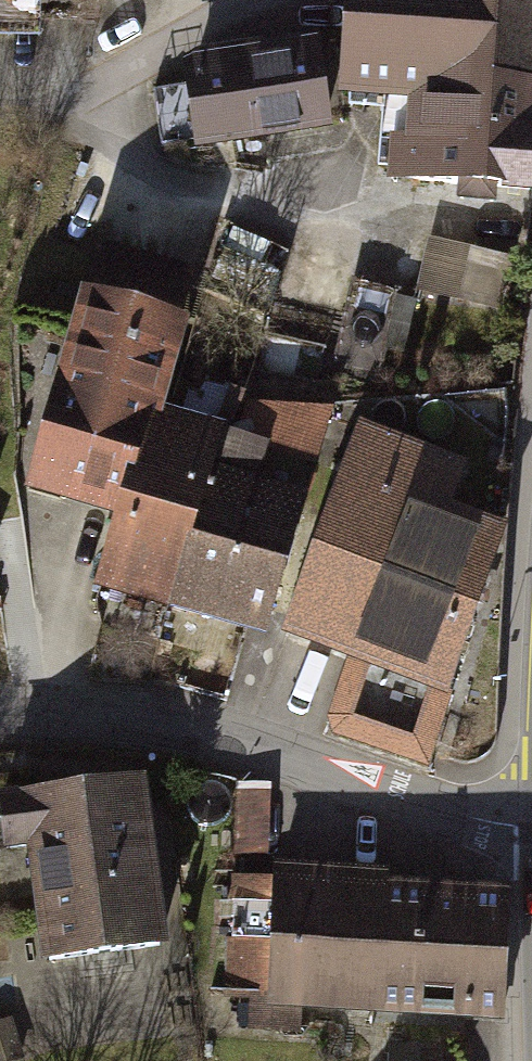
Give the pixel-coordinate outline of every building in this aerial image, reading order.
[(333,86),(384,88),(381,164),(531,169),(531,0),(336,0),(333,86)] [(327,119),(313,28),(176,49),(190,140),(327,119)] [(509,252),(436,232),(419,297),(492,317),(509,252)] [(189,324),(78,296),(26,498),(113,520),(94,593),(265,637),(300,498),(217,477),(228,432),(165,416),(189,324)] [(463,466),(357,427),(278,641),(443,701),(503,538),(445,517),(463,466)] [(21,795),(41,970),(163,956),(143,781),(21,795)] [(246,842),(279,842),(280,782),(247,782),(246,842)] [(268,1007),(501,1027),(512,899),(398,889),(400,874),(289,864),(287,883),(242,879),(233,984),(270,987),(268,1007)]
